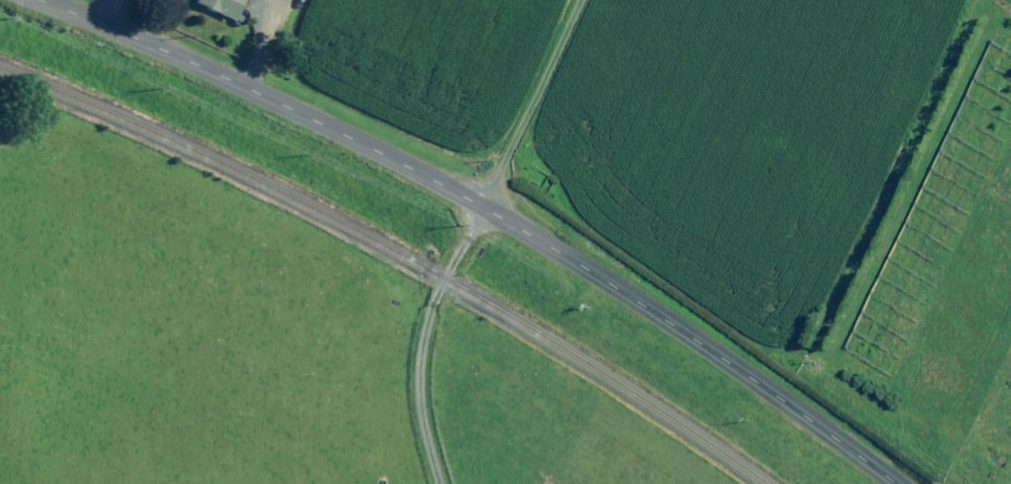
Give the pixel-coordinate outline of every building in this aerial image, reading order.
[(197,3),(235,21),(245,0),(198,0),(197,3)]
